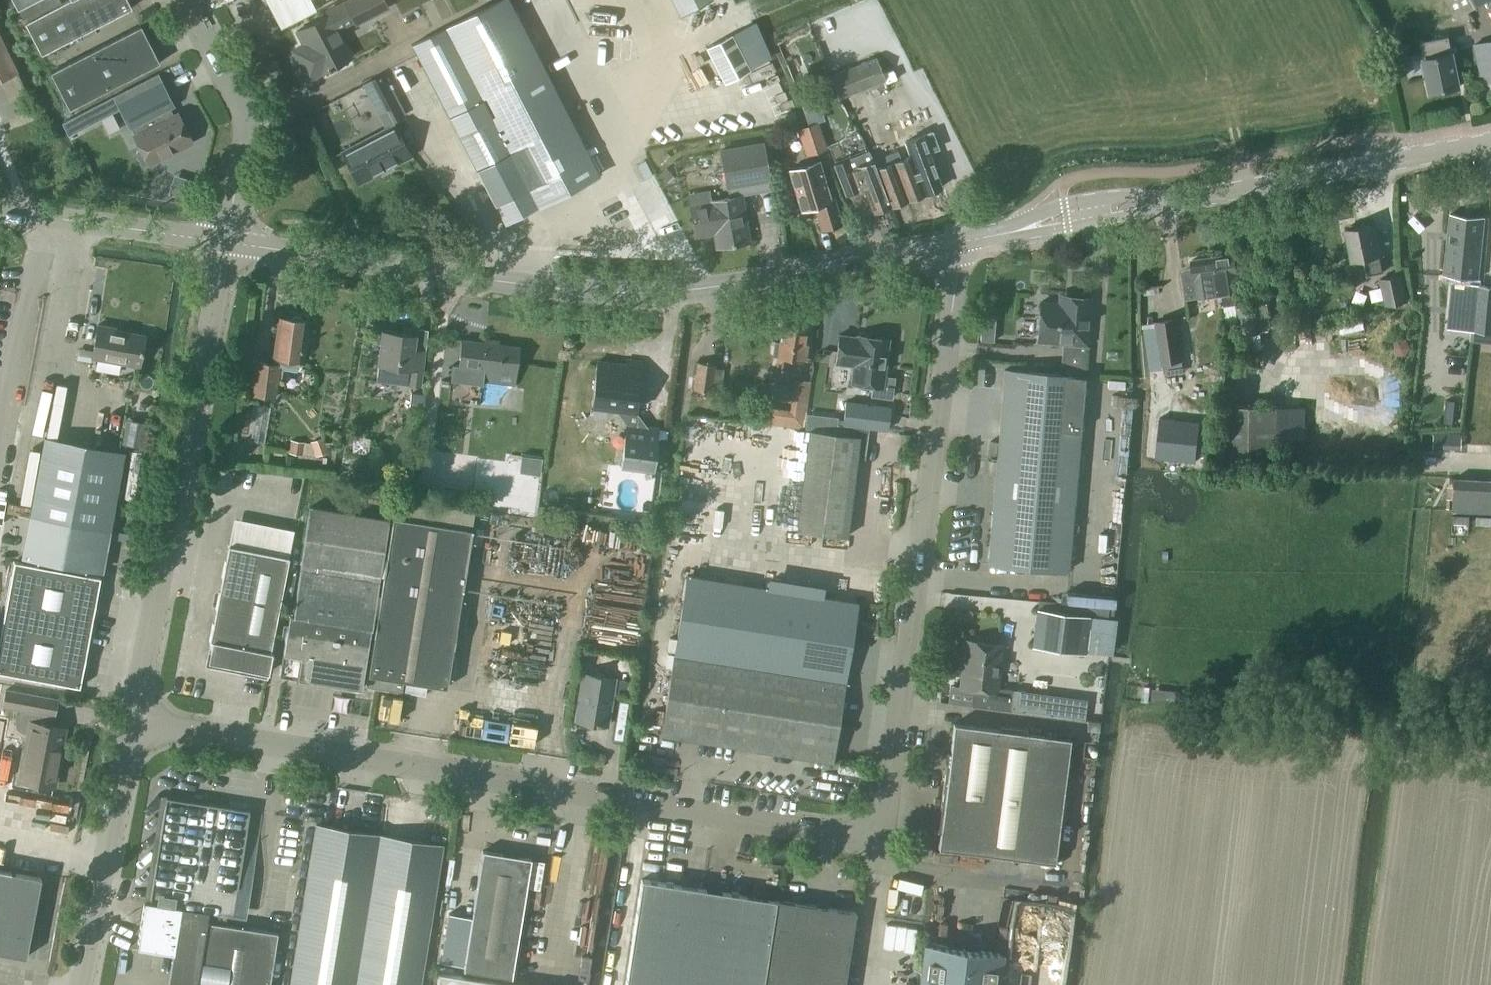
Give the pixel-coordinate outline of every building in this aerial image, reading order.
[(132,8),(128,0),(67,0),(61,3),(60,0),(39,0),(19,10),(41,54),(132,8)] [(330,0),(266,0),(279,26),(330,0)] [(384,0),(348,0),(344,2),(355,23),(387,7),(384,0)] [(412,44),(439,96),(504,222),(537,204),(540,209),(590,183),(587,179),(598,173),(508,0),(497,0),(412,44)] [(710,0),(674,0),(681,15),(710,0)] [(1455,13),(1456,15),(1485,0),(1448,0),(1455,13)] [(308,79),(350,57),(328,15),(296,31),(303,45),(293,50),(308,79)] [(69,109),(160,62),(141,25),(50,72),(69,109)] [(749,70),(731,34),(705,48),(724,83),(749,70)] [(18,74),(0,36),(0,82),(18,74)] [(1460,86),(1453,53),(1449,36),(1421,42),(1431,92),(1460,86)] [(1490,81),(1490,41),(1475,45),(1483,82),(1490,81)] [(867,61),(862,63),(871,86),(884,80),(875,58),(871,49),(863,53),(867,61)] [(862,63),(846,70),(855,92),(871,86),(862,63)] [(846,70),(830,76),(839,99),(855,92),(846,70)] [(166,110),(173,106),(160,81),(118,103),(130,128),(134,126),(137,133),(134,135),(141,148),(137,150),(136,154),(141,164),(145,165),(149,163),(191,142),(177,113),(170,117),(166,110)] [(402,115),(389,91),(376,97),(389,122),(402,115)] [(68,135),(120,108),(118,103),(113,95),(61,121),(68,135)] [(816,123),(808,126),(803,127),(798,129),(807,155),(825,149),(816,123)] [(358,182),(409,155),(393,125),(342,151),(358,182)] [(924,193),(941,187),(924,140),(914,144),(917,153),(910,156),(924,193)] [(728,192),(769,185),(762,143),(721,150),(728,192)] [(890,205),(876,168),(870,151),(835,164),(845,192),(862,185),(872,212),(890,205)] [(924,193),(910,156),(901,159),(898,151),(890,153),(907,199),(924,193)] [(890,205),(907,199),(890,153),(882,156),(885,165),(876,168),(890,205)] [(818,162),(789,171),(801,210),(814,207),(820,228),(841,221),(834,199),(830,200),(818,162)] [(690,203),(689,204),(695,236),(705,234),(708,230),(714,229),(716,240),(717,247),(748,242),(740,195),(739,195),(729,197),(711,200),(690,203)] [(1478,278),(1484,217),(1451,213),(1445,275),(1478,278)] [(1381,239),(1377,240),(1373,223),(1347,229),(1354,262),(1364,260),(1368,276),(1384,272),(1380,256),(1384,255),(1381,239)] [(1241,303),(1236,271),(1247,270),(1245,253),(1223,256),(1223,255),(1212,257),(1217,287),(1218,292),(1220,306),(1224,306),(1226,322),(1239,320),(1241,334),(1259,331),(1255,304),(1237,307),(1237,304),(1241,303)] [(1186,297),(1218,292),(1217,287),(1212,257),(1192,260),(1193,270),(1182,271),(1186,297)] [(1407,310),(1405,300),(1408,300),(1402,274),(1381,279),(1386,304),(1389,304),(1391,313),(1407,310)] [(1452,282),(1448,327),(1490,331),(1490,285),(1452,282)] [(1084,377),(1090,304),(1059,301),(1059,304),(1040,302),(1036,340),(1063,343),(1060,375),(1084,377)] [(275,398),(277,382),(281,382),(283,366),(299,367),(300,359),(301,359),(306,319),(279,316),(273,364),(257,362),(252,395),(275,398)] [(1157,331),(1145,333),(1150,371),(1163,369),(1162,362),(1182,359),(1176,319),(1156,322),(1157,331)] [(108,329),(108,327),(98,325),(92,358),(124,364),(125,361),(140,364),(146,336),(108,329)] [(804,343),(806,328),(782,325),(775,368),(786,370),(787,358),(805,360),(807,343),(804,343)] [(413,348),(415,334),(382,330),(378,365),(376,381),(396,383),(396,378),(408,380),(408,385),(420,386),(424,349),(413,348)] [(835,355),(838,332),(825,330),(822,354),(835,355)] [(857,335),(856,337),(839,335),(835,363),(853,365),(851,383),(872,385),(871,395),(891,398),(893,378),(884,377),(888,339),(857,335)] [(452,365),(450,382),(470,384),(470,379),(479,380),(514,385),(519,346),(462,339),(459,366),(452,365)] [(597,361),(591,405),(615,408),(627,424),(626,424),(626,425),(623,451),(621,466),(652,470),(658,428),(646,426),(634,411),(635,411),(641,362),(626,360),(625,365),(597,361)] [(723,370),(714,368),(715,364),(697,362),(693,389),(720,393),(723,370)] [(1084,377),(1060,375),(1004,370),(999,435),(1078,442),(1084,377)] [(805,426),(811,379),(792,376),(788,407),(768,404),(766,421),(805,426)] [(424,395),(411,393),(408,410),(422,412),(424,395)] [(249,437),(264,440),(272,404),(257,401),(249,437)] [(870,428),(878,429),(886,430),(888,416),(889,408),(845,402),(842,424),(870,428)] [(1276,464),(1277,406),(1224,405),(1223,463),(1276,464)] [(1194,462),(1198,424),(1160,419),(1156,458),(1194,462)] [(865,459),(868,429),(837,425),(835,433),(810,430),(797,531),(846,537),(856,457),(865,459)] [(1461,448),(1461,435),(1435,434),(1435,447),(1461,448)] [(1070,537),(1078,442),(999,435),(990,532),(1070,537)] [(31,512),(30,517),(70,524),(109,532),(124,453),(45,438),(31,512)] [(328,452),(323,438),(310,443),(311,444),(304,443),(291,440),(289,453),(302,456),(302,454),(316,457),(328,452)] [(541,459),(521,456),(520,472),(539,474),(541,459)] [(1455,477),(1453,510),(1490,512),(1490,479),(1455,477)] [(289,613),(279,675),(280,675),(321,682),(337,685),(360,688),(361,688),(366,655),(367,655),(381,569),(388,531),(390,520),(309,507),(308,518),(300,567),(292,614),(289,613)] [(66,544),(70,524),(30,517),(23,556),(38,559),(38,558),(62,562),(66,544)] [(368,675),(366,687),(401,693),(403,681),(446,688),(471,530),(393,517),(385,570),(381,569),(367,655),(370,656),(367,675),(368,675)] [(109,532),(70,524),(66,544),(105,551),(109,532)] [(1067,571),(1070,537),(990,532),(987,564),(1067,571)] [(102,571),(105,551),(66,544),(62,562),(87,567),(86,568),(102,571)] [(270,651),(289,557),(228,545),(209,641),(211,641),(207,661),(268,673),(272,651),(270,651)] [(86,568),(87,567),(62,562),(38,558),(38,559),(37,565),(14,561),(0,634),(0,672),(80,687),(100,577),(85,574),(86,568)] [(831,762),(857,602),(687,575),(674,655),(661,734),(831,762)] [(1081,601),(1081,612),(1115,614),(1116,594),(1068,591),(1068,600),(1081,601)] [(1084,652),(1089,616),(1036,609),(1031,646),(1084,652)] [(996,690),(1001,644),(966,640),(960,687),(973,689),(971,706),(998,709),(1001,691),(996,690)] [(607,726),(615,678),(583,673),(575,720),(607,726)] [(1050,716),(1052,696),(1001,689),(1001,691),(998,709),(1050,716)] [(58,699),(22,693),(5,690),(2,705),(17,708),(16,715),(15,721),(17,729),(23,732),(29,733),(22,773),(55,779),(64,729),(43,725),(46,713),(55,715),(58,699)] [(1054,863),(1070,739),(1026,733),(1026,729),(1000,725),(999,730),(953,724),(950,752),(947,751),(937,831),(940,832),(938,848),(1054,863)] [(649,769),(661,771),(662,771),(664,758),(651,756),(649,769)] [(197,802),(167,798),(147,921),(141,920),(137,947),(173,953),(168,984),(269,984),(277,932),(225,924),(226,915),(233,916),(246,831),(245,831),(248,811),(207,804),(208,803),(197,801),(197,802)] [(379,834),(316,824),(290,984),(355,984),(379,834)] [(442,844),(379,834),(355,984),(419,984),(442,844)] [(511,977),(531,858),(482,851),(463,970),(511,977)] [(41,877),(0,870),(0,952),(25,957),(41,877)] [(776,900),(641,879),(625,984),(763,984),(776,900)] [(1065,977),(1075,903),(1004,894),(997,950),(1015,953),(1015,946),(1038,949),(1035,973),(1065,977)] [(855,912),(776,900),(763,984),(844,984),(855,912)] [(918,984),(999,984),(1003,953),(923,943),(918,984)] [(439,972),(437,984),(518,984),(439,972)]
